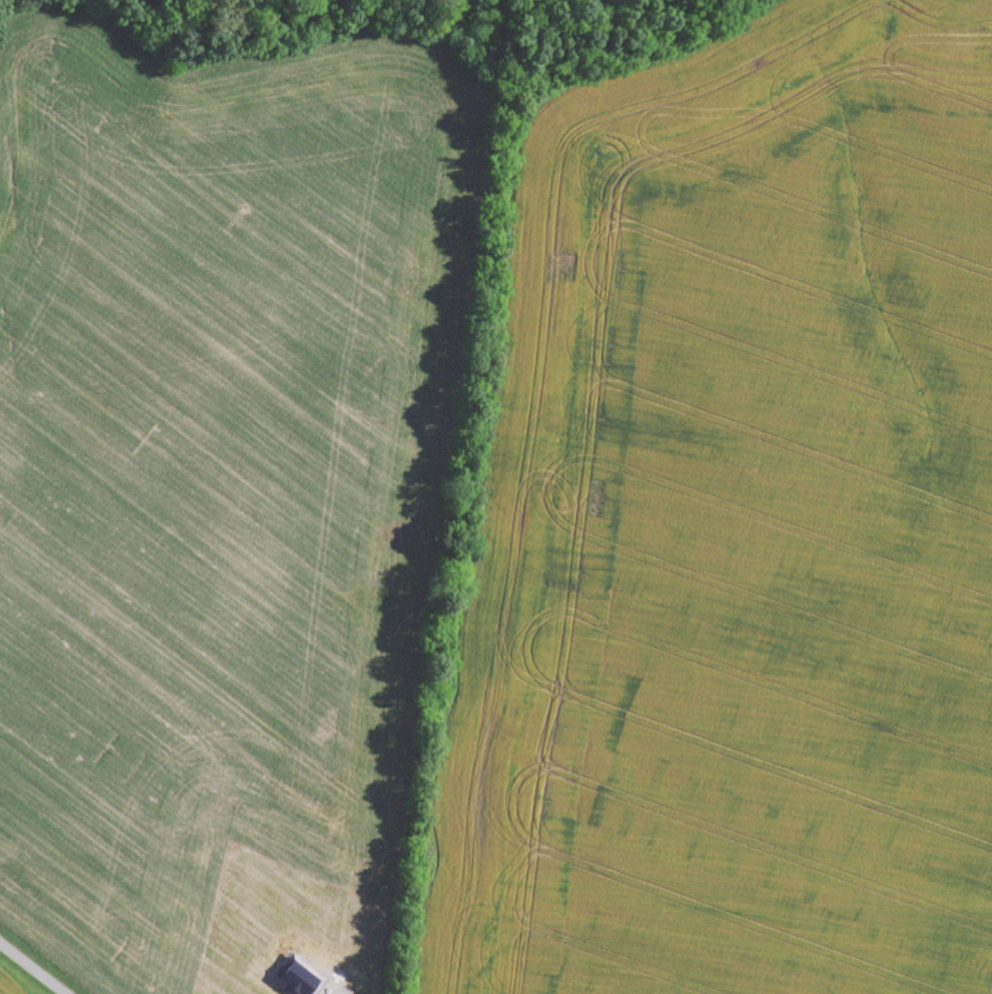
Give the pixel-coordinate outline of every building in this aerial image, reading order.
[(298,992),(309,976),(314,980),(306,993),(308,993),(314,993),(318,988),(320,990),(326,982),(320,977),(323,972),(312,964),(309,968),(299,960),(301,957),(295,953),(277,977),(298,992)]
